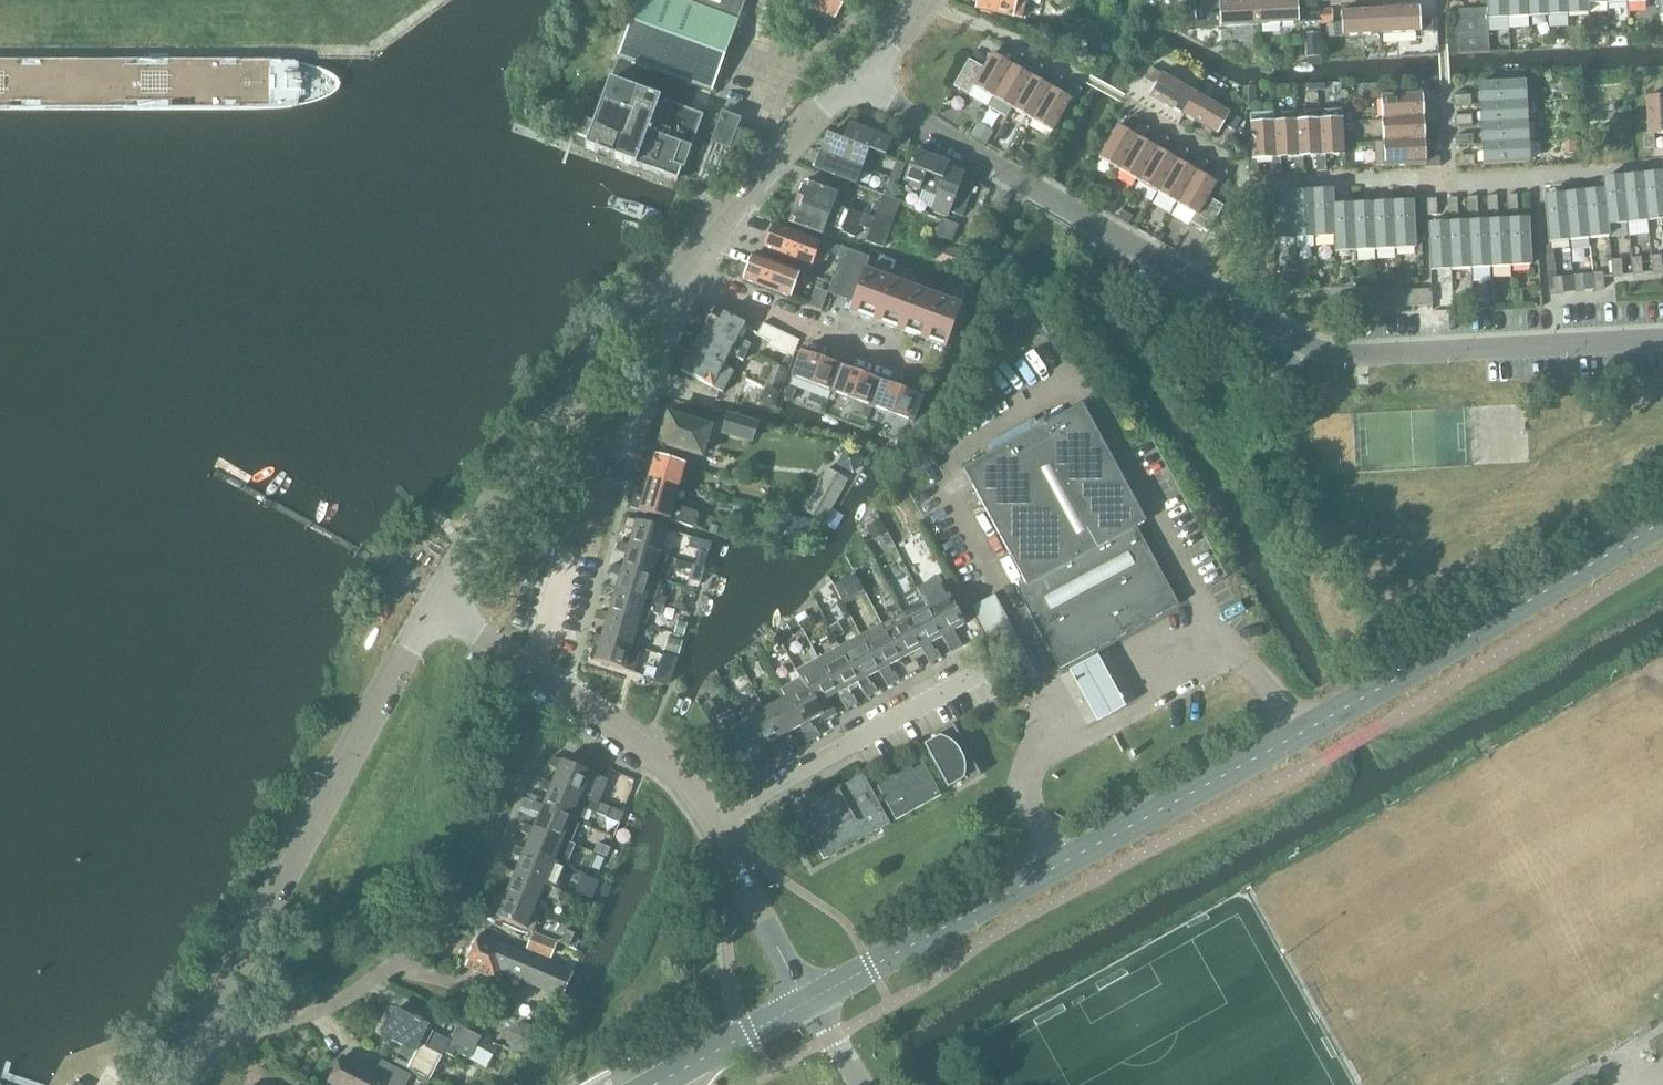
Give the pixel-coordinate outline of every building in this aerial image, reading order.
[(703,115),(737,24),(738,21),(746,0),(639,0),(585,148),(596,152),(595,152),(598,153),(610,158),(611,158),(613,159),(613,158),(678,182),(682,170),(684,171),(692,149),(691,149),(704,116),(703,116),(703,115)] [(808,8),(826,18),(828,15),(836,19),(847,0),(792,0),(808,8)] [(1021,19),(1026,0),(977,0),(975,9),(1021,19)] [(1259,25),(1258,0),(1219,2),(1220,14),(1207,15),(1208,28),(1259,25)] [(1258,0),(1259,25),(1311,22),(1311,9),(1298,10),(1297,0),(1263,0),(1258,0)] [(1487,8),(1488,19),(1509,18),(1508,0),(1487,0),(1487,8)] [(1509,18),(1528,17),(1527,0),(1508,0),(1509,18)] [(1528,17),(1548,16),(1547,0),(1527,0),(1528,17)] [(1548,16),(1567,15),(1567,0),(1547,0),(1548,16)] [(1567,15),(1589,13),(1588,4),(1587,5),(1587,0),(1567,0),(1567,15)] [(1419,7),(1380,9),(1381,34),(1433,32),(1432,18),(1420,19),(1419,7)] [(1488,19),(1487,8),(1454,10),(1456,54),(1490,52),(1488,19)] [(1381,34),(1380,9),(1341,11),(1341,23),(1329,24),(1329,37),(1381,34)] [(1192,25),(1181,19),(1176,28),(1187,34),(1192,25)] [(1305,33),(1307,58),(1321,57),(1320,32),(1305,33)] [(974,87),(993,98),(1011,66),(1015,68),(1022,56),(1014,51),(1007,64),(990,54),(983,68),(968,60),(953,86),(969,95),(974,87)] [(993,98),(1012,109),(1030,77),(1035,79),(1042,67),(1033,62),(1026,75),(1015,68),(1011,66),(993,98)] [(1149,96),(1183,115),(1196,94),(1194,93),(1199,83),(1182,74),(1177,83),(1151,68),(1144,79),(1155,86),(1149,96)] [(1012,109),(1032,120),(1050,88),(1054,91),(1061,78),(1053,74),(1046,86),(1035,79),(1030,77),(1012,109)] [(1479,84),(1480,104),(1526,102),(1525,81),(1479,84)] [(1050,88),(1032,120),(1053,132),(1070,100),(1074,102),(1081,90),(1073,85),(1066,97),(1054,91),(1050,88)] [(1244,87),(1245,109),(1254,109),(1253,87),(1244,87)] [(1196,94),(1183,115),(1217,135),(1223,125),(1234,131),(1241,120),(1196,94)] [(1381,96),(1383,120),(1423,118),(1423,122),(1438,122),(1437,112),(1423,113),(1422,94),(1381,96)] [(1454,96),(1455,106),(1471,105),(1470,95),(1454,96)] [(1646,98),(1648,134),(1644,134),(1645,149),(1654,148),(1654,134),(1662,134),(1662,97),(1646,98)] [(1480,104),(1481,124),(1527,122),(1526,102),(1480,104)] [(1342,110),(1318,111),(1321,157),(1316,157),(1317,171),(1326,171),(1325,156),(1344,155),(1342,110)] [(1318,111),(1296,112),(1298,158),(1293,158),(1294,172),(1304,172),(1303,158),(1316,157),(1321,157),(1318,111)] [(1296,112),(1274,113),(1276,159),(1271,159),(1272,173),(1281,173),(1280,159),(1293,158),(1298,158),(1296,112)] [(712,142),(729,149),(740,120),(723,113),(712,142)] [(1276,159),(1274,113),(1250,114),(1252,160),(1248,160),(1249,175),(1259,174),(1258,160),(1271,159),(1276,159)] [(1455,116),(1455,126),(1472,125),(1472,115),(1455,116)] [(1383,120),(1384,142),(1424,140),(1425,145),(1439,144),(1438,135),(1424,135),(1423,122),(1423,118),(1383,120)] [(1481,124),(1482,144),(1528,142),(1527,122),(1481,124)] [(1099,158),(1119,170),(1138,138),(1142,141),(1149,128),(1141,124),(1133,136),(1117,126),(1099,158)] [(843,142),(869,151),(885,158),(890,142),(907,149),(910,140),(893,134),(894,132),(877,126),(874,134),(849,125),(843,142)] [(738,132),(730,150),(745,156),(752,137),(738,132)] [(1119,170),(1139,181),(1157,150),(1161,152),(1168,140),(1160,135),(1153,147),(1142,141),(1138,138),(1119,170)] [(1456,136),(1457,145),(1473,145),(1473,135),(1456,136)] [(827,136),(820,153),(862,168),(869,151),(843,142),(827,136)] [(1222,148),(1232,154),(1238,142),(1228,137),(1222,148)] [(1424,140),(1384,142),(1374,142),(1376,166),(1425,164),(1425,167),(1440,167),(1439,157),(1425,158),(1425,145),(1424,140)] [(1528,142),(1482,144),(1483,165),(1529,162),(1528,142)] [(697,181),(716,188),(730,150),(711,143),(697,181)] [(1139,181),(1159,193),(1177,161),(1181,163),(1188,151),(1180,146),(1173,159),(1161,152),(1157,150),(1139,181)] [(926,175),(943,181),(948,168),(949,164),(915,151),(903,185),(920,191),(926,175)] [(1018,151),(1014,158),(1024,164),(1028,157),(1018,151)] [(862,168),(820,153),(814,170),(856,185),(862,168)] [(1457,156),(1458,166),(1474,165),(1474,155),(1457,156)] [(1159,193),(1178,204),(1196,172),(1200,175),(1207,162),(1199,158),(1192,170),(1181,163),(1177,161),(1159,193)] [(897,161),(890,179),(899,182),(905,164),(897,161)] [(948,168),(943,181),(931,210),(948,216),(950,212),(963,217),(976,182),(963,177),(964,174),(948,168)] [(1178,204),(1195,214),(1213,183),(1216,185),(1220,187),(1227,174),(1219,169),(1212,181),(1200,175),(1196,172),(1178,204)] [(1643,175),(1647,221),(1662,219),(1662,175),(1662,173),(1643,175)] [(1643,175),(1623,177),(1627,223),(1647,221),(1643,175)] [(1602,179),(1604,190),(1607,225),(1609,225),(1627,223),(1623,177),(1602,179)] [(899,182),(890,179),(884,195),(893,198),(899,182)] [(858,226),(870,230),(875,218),(849,209),(848,211),(833,205),(837,194),(805,182),(797,203),(858,226)] [(1213,183),(1195,214),(1190,222),(1208,232),(1223,206),(1209,198),(1216,185),(1213,183)] [(1315,237),(1334,236),(1335,236),(1334,206),(1333,190),(1313,191),(1315,237)] [(1604,190),(1584,192),(1588,238),(1610,236),(1609,225),(1607,225),(1604,190)] [(1295,238),(1315,237),(1313,191),(1292,192),(1295,238)] [(1274,239),(1295,238),(1292,192),(1272,193),(1274,239)] [(1584,192),(1564,194),(1569,240),(1588,238),(1584,192)] [(1569,240),(1564,194),(1544,197),(1549,242),(1569,240)] [(1507,195),(1508,211),(1518,211),(1517,195),(1507,195)] [(883,196),(875,218),(870,230),(882,234),(888,236),(900,202),(883,196)] [(1498,212),(1497,196),(1487,196),(1488,212),(1498,212)] [(1467,197),(1468,213),(1478,213),(1477,197),(1467,197)] [(1458,214),(1457,198),(1447,198),(1448,215),(1458,214)] [(1426,199),(1427,216),(1437,215),(1436,199),(1426,199)] [(1413,202),(1393,203),(1396,249),(1416,248),(1413,202)] [(854,237),(858,226),(797,203),(789,223),(822,236),(826,224),(841,230),(840,232),(854,237)] [(1393,203),(1374,204),(1376,250),(1396,249),(1393,203)] [(1374,204),(1354,205),(1356,251),(1376,250),(1374,204)] [(1335,236),(1334,236),(1335,252),(1356,251),(1354,205),(1334,206),(1335,236)] [(936,236),(952,242),(958,225),(942,219),(936,236)] [(1529,219),(1509,220),(1511,266),(1531,265),(1529,219)] [(1509,220),(1489,221),(1491,267),(1511,266),(1509,220)] [(1489,221),(1469,222),(1471,268),(1491,267),(1489,221)] [(1469,222),(1448,223),(1451,269),(1471,268),(1469,222)] [(810,266),(819,242),(770,223),(761,247),(810,266)] [(1451,269),(1448,223),(1428,224),(1431,270),(1451,269)] [(882,234),(870,230),(866,242),(883,248),(888,236),(882,234)] [(941,243),(939,243),(934,257),(934,259),(935,260),(936,260),(957,268),(963,252),(963,251),(941,244),(941,243)] [(865,256),(844,248),(828,293),(853,302),(865,270),(861,269),(865,256)] [(752,256),(743,279),(790,297),(799,274),(752,256)] [(1651,257),(1653,273),(1662,272),(1661,256),(1651,257)] [(1631,258),(1633,275),(1643,274),(1641,257),(1631,258)] [(1611,260),(1613,277),(1623,276),(1621,260),(1611,260)] [(865,270),(853,302),(849,312),(874,321),(889,279),(865,270)] [(1593,274),(1594,290),(1604,289),(1602,273),(1593,274)] [(1573,276),(1575,292),(1584,291),(1583,275),(1573,276)] [(1552,278),(1554,294),(1564,293),(1562,277),(1552,278)] [(913,288),(889,279),(874,321),(898,330),(913,288)] [(937,297),(913,288),(898,330),(921,339),(937,297)] [(1366,292),(1367,309),(1432,305),(1432,289),(1366,292)] [(961,306),(937,297),(921,339),(946,348),(961,306)] [(706,325),(704,329),(741,349),(746,341),(738,338),(745,324),(714,308),(705,325),(706,325)] [(763,323),(757,335),(770,341),(768,345),(794,356),(800,340),(775,329),(763,323)] [(704,329),(693,350),(724,366),(730,353),(740,359),(744,350),(741,349),(704,329)] [(724,366),(693,350),(691,355),(690,354),(681,371),(723,393),(734,372),(724,366)] [(842,367),(801,352),(792,377),(832,392),(842,367)] [(786,369),(773,364),(765,385),(778,390),(786,369)] [(881,382),(842,367),(832,392),(872,407),(881,382)] [(922,397),(881,382),(872,407),(912,422),(922,397)] [(796,390),(788,387),(784,398),(792,401),(796,390)] [(778,394),(766,389),(761,401),(773,406),(778,394)] [(1017,590),(1036,623),(1086,596),(1111,642),(1180,604),(1137,526),(1146,521),(1083,405),(964,469),(1027,584),(1017,590)] [(659,444),(701,457),(710,427),(668,414),(659,444)] [(723,432),(751,441),(757,424),(728,416),(723,432)] [(655,456),(649,477),(679,486),(685,465),(655,456)] [(805,507),(804,510),(813,515),(824,522),(832,508),(848,480),(827,468),(805,507)] [(679,486),(649,477),(643,498),(634,495),(630,508),(693,527),(698,512),(673,505),(679,486)] [(633,530),(629,545),(660,554),(667,530),(627,519),(625,528),(633,530)] [(626,553),(622,568),(653,577),(660,554),(629,545),(621,542),(618,551),(626,553)] [(708,554),(699,550),(694,564),(704,567),(708,554)] [(620,576),(615,590),(665,605),(669,590),(659,587),(661,579),(653,577),(622,568),(614,565),(611,574),(620,576)] [(921,596),(924,602),(942,637),(951,653),(962,646),(958,638),(956,639),(952,632),(965,625),(946,590),(945,590),(942,585),(938,581),(932,583),(925,587),(921,590),(921,596)] [(613,599),(608,614),(639,623),(643,608),(650,610),(649,612),(662,616),(665,605),(615,590),(607,588),(604,597),(613,599)] [(986,626),(1008,617),(999,594),(976,603),(986,626)] [(1061,669),(1111,642),(1086,596),(1036,623),(1061,669)] [(924,602),(903,613),(921,648),(930,663),(941,657),(937,649),(935,650),(931,643),(942,637),(924,602)] [(606,623),(602,636),(632,645),(639,623),(608,614),(600,611),(597,620),(606,623)] [(903,613),(882,624),(901,660),(921,648),(903,613)] [(882,624),(861,636),(879,671),(888,686),(899,680),(894,672),(892,673),(889,666),(901,660),(882,624)] [(602,636),(593,634),(590,643),(599,645),(594,661),(634,673),(641,649),(632,646),(632,645),(602,636)] [(839,647),(858,682),(867,698),(878,692),(873,683),(871,684),(868,677),(879,671),(861,636),(839,647)] [(839,647),(819,659),(837,694),(846,709),(857,703),(853,694),(850,696),(847,689),(858,682),(839,647)] [(655,679),(669,683),(677,658),(663,654),(655,679)] [(1094,658),(1066,673),(1072,683),(1080,699),(1088,712),(1094,725),(1122,710),(1115,697),(1108,684),(1100,668),(1094,658)] [(796,671),(800,678),(821,715),(823,714),(826,720),(837,714),(832,706),(829,707),(826,700),(837,694),(819,659),(796,671)] [(905,666),(909,675),(920,669),(916,660),(905,666)] [(781,688),(786,698),(801,726),(809,742),(820,736),(815,727),(814,728),(810,721),(821,715),(800,678),(781,688)] [(786,698),(765,710),(780,738),(788,753),(799,747),(794,739),(792,740),(789,733),(801,726),(786,698)] [(761,703),(740,714),(759,749),(763,756),(767,764),(778,758),(774,750),(772,751),(768,744),(780,738),(765,710),(761,703)] [(759,749),(740,714),(718,726),(745,776),(756,770),(752,763),(751,764),(747,756),(759,749)] [(980,775),(953,725),(934,736),(936,738),(924,745),(947,789),(960,782),(961,785),(980,775)] [(558,770),(552,783),(581,796),(582,795),(587,781),(593,784),(593,785),(604,790),(608,780),(600,777),(592,773),(553,757),(549,766),(558,770)] [(597,763),(592,773),(600,777),(605,767),(597,763)] [(877,786),(896,820),(941,795),(924,764),(912,771),(911,768),(877,786)] [(793,804),(823,860),(890,823),(863,774),(822,797),(819,790),(793,804)] [(548,792),(543,805),(543,806),(580,821),(585,808),(595,812),(599,803),(582,795),(581,796),(552,783),(544,779),(540,788),(548,792)] [(539,814),(534,827),(533,828),(575,845),(571,843),(580,821),(543,806),(543,805),(534,801),(530,810),(539,814)] [(530,835),(525,849),(524,850),(566,867),(575,845),(533,828),(534,827),(525,824),(521,832),(530,835)] [(600,842),(610,846),(614,838),(603,834),(600,842)] [(521,858),(515,872),(557,889),(566,867),(524,850),(525,849),(516,846),(512,854),(521,858)] [(593,853),(590,861),(602,867),(606,858),(593,853)] [(512,880),(506,894),(536,906),(541,892),(548,895),(547,897),(558,901),(562,892),(557,889),(515,872),(507,868),(503,876),(512,880)] [(584,877),(581,886),(593,891),(597,882),(584,877)] [(536,906),(506,894),(496,917),(533,933),(543,909),(536,906)] [(560,943),(570,947),(575,934),(566,930),(560,943)] [(503,972),(532,984),(563,996),(573,972),(480,934),(465,966),(499,981),(503,972)] [(554,958),(574,965),(579,952),(559,944),(554,958)] [(450,1041),(433,1032),(427,1029),(429,1026),(421,1023),(422,1021),(416,1018),(415,1019),(395,1009),(382,1035),(383,1036),(383,1035),(415,1051),(414,1052),(415,1052),(419,1044),(425,1047),(442,1056),(446,1047),(450,1041)] [(481,1037),(458,1025),(450,1041),(446,1047),(470,1059),(476,1046),(481,1037)] [(497,1045),(481,1037),(476,1046),(492,1055),(497,1045)] [(330,1084),(406,1084),(411,1075),(382,1060),(375,1074),(342,1057),(329,1084),(330,1084)]
